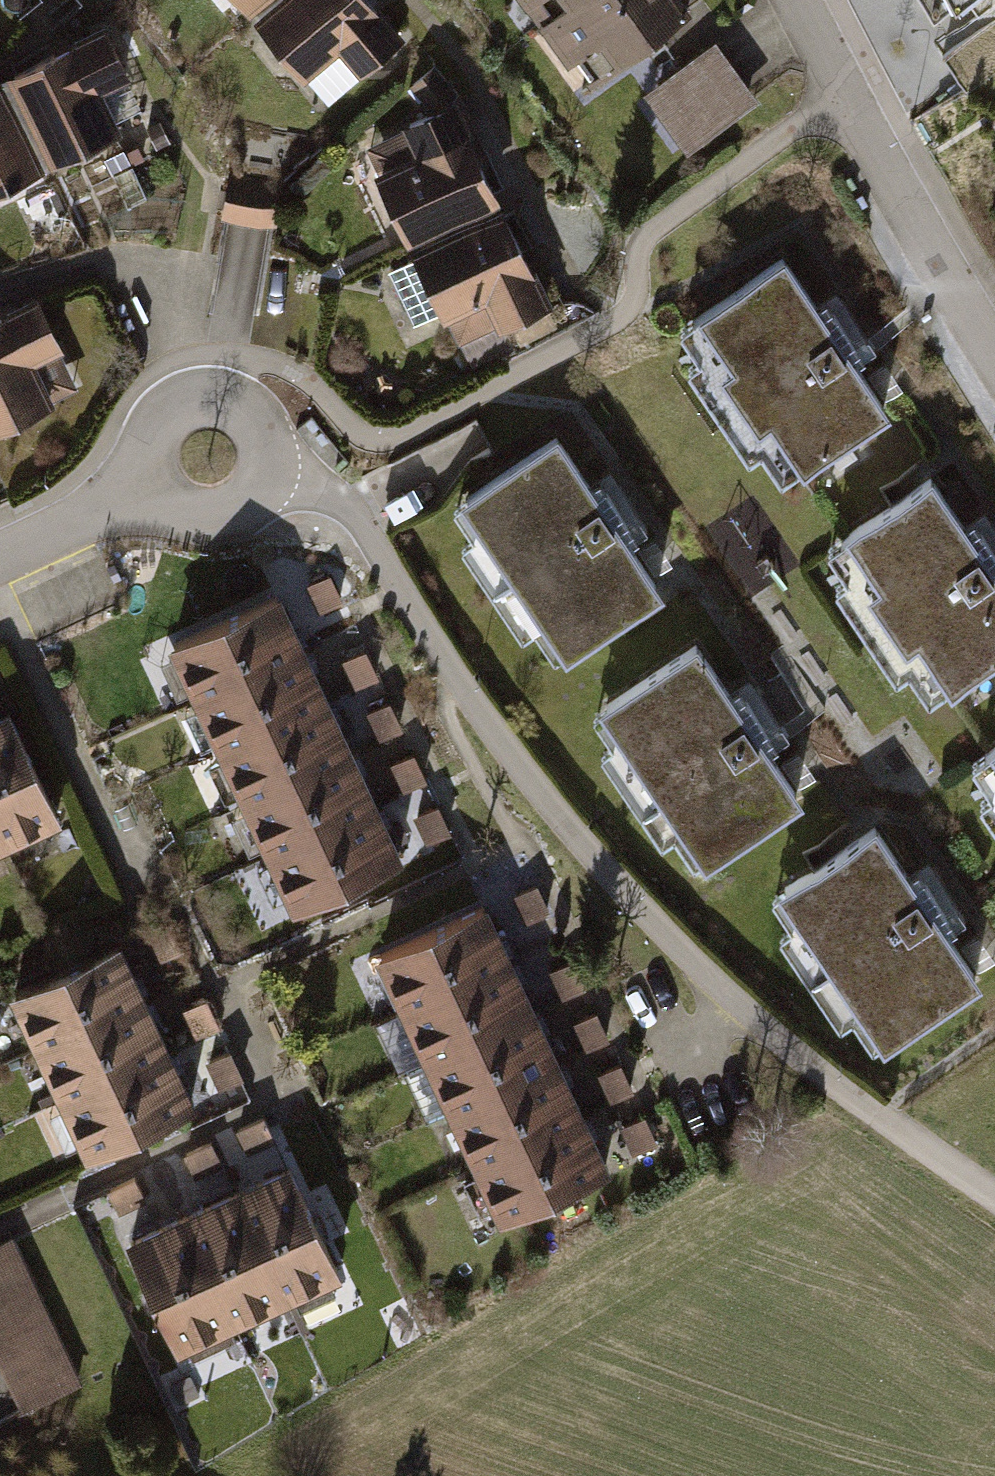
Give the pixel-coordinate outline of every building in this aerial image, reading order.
[(252,13),(268,0),(241,0),(252,13)] [(258,17),(310,76),(346,44),(366,68),(408,31),(381,0),(278,0),(258,17)] [(545,29),(586,0),(525,0),(545,29)] [(621,61),(688,14),(678,0),(586,0),(545,29),(565,55),(600,30),(621,61)] [(940,26),(978,0),(922,0),(940,26)] [(109,26),(14,72),(56,158),(122,126),(103,87),(132,73),(109,26)] [(719,45),(646,99),(687,160),(763,106),(719,45)] [(0,81),(0,189),(45,169),(4,79),(0,81)] [(421,154),(380,173),(410,238),(505,195),(461,97),(406,122),(421,154)] [(284,187),(231,180),(226,219),(279,226),(284,187)] [(510,210),(419,256),(454,325),(497,303),(511,331),(559,307),(510,210)] [(894,434),(787,277),(693,340),(800,497),(894,434)] [(0,320),(0,423),(52,400),(35,363),(63,351),(42,302),(0,320)] [(561,459),(464,523),(568,682),(665,610),(561,459)] [(935,500),(841,565),(947,716),(994,683),(994,586),(935,500)] [(275,586),(168,635),(191,687),(298,638),(275,586)] [(298,638),(191,687),(215,740),(322,691),(298,638)] [(599,736),(709,887),(801,819),(698,667),(599,736)] [(322,691),(215,740),(240,794),(347,745),(322,691)] [(49,812),(0,707),(0,835),(49,812)] [(347,745),(240,794),(264,847),(371,798),(347,745)] [(987,779),(994,792),(994,774),(987,779)] [(371,798),(264,847),(288,899),(395,851),(371,798)] [(875,848),(785,915),(888,1070),(982,1002),(875,848)] [(481,897),(374,945),(398,998),(505,949),(481,897)] [(113,936),(8,983),(32,1036),(137,989),(113,936)] [(505,949),(398,998),(422,1051),(529,1002),(505,949)] [(137,989),(32,1036),(56,1089),(161,1041),(137,989)] [(529,1002),(422,1051),(446,1105),(554,1056),(529,1002)] [(161,1041),(56,1089),(80,1142),(185,1094),(161,1041)] [(554,1056),(446,1105),(470,1157),(577,1108),(554,1056)] [(577,1108),(470,1157),(494,1210),(601,1161),(577,1108)] [(277,1160),(221,1186),(272,1295),(328,1269),(277,1160)] [(221,1186),(172,1209),(222,1318),(272,1295),(221,1186)] [(118,1234),(169,1342),(222,1318),(172,1209),(118,1234)] [(0,1245),(0,1363),(23,1413),(83,1385),(15,1238),(0,1245)]
